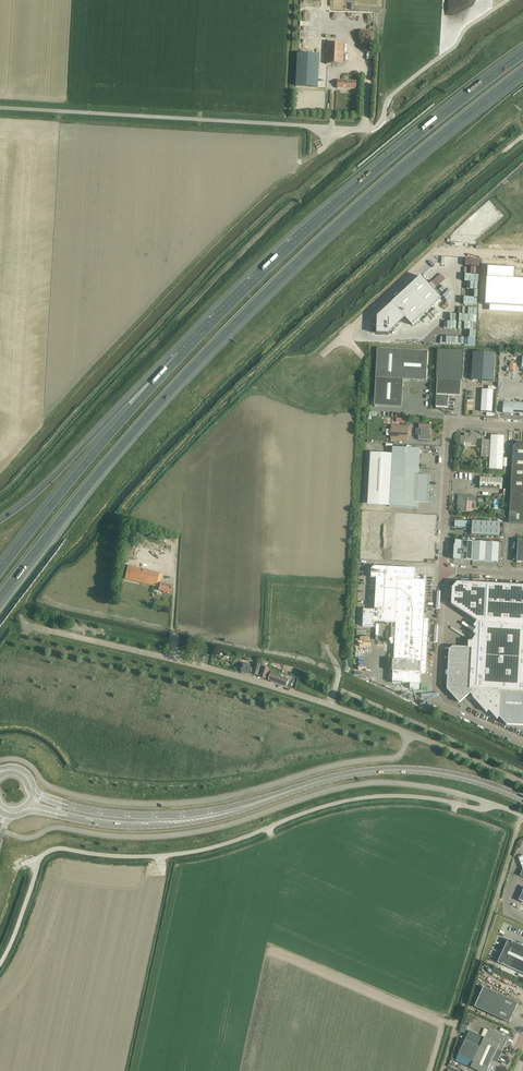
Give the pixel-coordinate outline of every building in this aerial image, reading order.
[(328,44),(327,64),(343,65),(344,44),(328,44)] [(298,54),(296,86),(318,87),(320,55),(298,54)] [(356,89),(356,84),(356,81),(338,80),(337,88),(356,89)] [(492,324),(520,325),(521,304),(522,299),(522,276),(495,275),(492,324)] [(377,330),(377,333),(385,334),(385,331),(385,330),(392,331),(392,327),(395,327),(395,324),(399,324),(399,321),(396,321),(402,315),(413,326),(442,299),(422,277),(392,304),(394,306),(382,317),(378,317),(378,320),(379,320),(379,324),(378,323),(378,327),(379,327),(379,330),(377,330)] [(377,349),(376,378),(375,398),(372,398),(372,405),(374,405),(374,406),(402,407),(403,380),(427,381),(428,352),(377,349)] [(437,379),(436,407),(448,408),(449,396),(460,396),(461,380),(463,380),(464,351),(438,350),(436,379),(437,379)] [(473,352),(472,380),(494,381),(496,354),(473,352)] [(514,392),(514,387),(515,381),(504,380),(503,386),(503,391),(514,392)] [(492,412),(492,407),(493,390),(482,390),(481,412),(492,412)] [(503,413),(519,414),(522,414),(522,403),(520,403),(503,402),(503,413)] [(407,439),(408,426),(391,425),(391,438),(407,439)] [(418,440),(426,440),(431,441),(431,436),(429,436),(430,430),(432,430),(432,425),(419,425),(419,429),(421,429),(421,436),(418,435),(418,440)] [(476,446),(477,440),(477,435),(464,434),(464,436),(460,436),(460,445),(464,445),(464,443),(472,443),(472,446),(476,446)] [(507,467),(508,458),(503,458),(504,436),(491,435),(491,441),(482,440),(481,457),(484,457),(484,459),(488,460),(488,457),(490,457),(490,463),(487,463),(487,467),(481,467),(481,471),(486,472),(487,470),(489,470),(489,469),(503,470),(503,467),(504,467),(504,474),(506,474),(507,467)] [(522,443),(520,443),(518,444),(516,445),(515,446),(513,446),(512,469),(522,469),(522,444),(522,443)] [(371,453),(368,506),(389,507),(411,508),(417,508),(417,502),(428,502),(430,476),(419,475),(420,449),(415,449),(393,448),(392,454),(371,453)] [(512,469),(511,479),(522,480),(522,469),(512,469)] [(503,479),(486,478),(480,478),(480,489),(502,490),(503,479)] [(511,479),(511,490),(522,491),(522,480),(511,479)] [(511,490),(510,501),(522,502),(522,491),(511,490)] [(457,511),(471,512),(472,502),(476,502),(476,496),(458,495),(458,502),(457,502),(457,504),(458,504),(457,511)] [(509,512),(522,513),(522,502),(510,501),(509,512)] [(509,512),(509,523),(522,524),(522,513),(509,512)] [(421,531),(421,518),(372,516),(370,549),(381,549),(382,533),(388,534),(388,528),(399,529),(399,534),(416,535),(421,531)] [(472,534),(499,536),(500,523),(473,521),(472,534)] [(125,539),(120,558),(130,560),(132,555),(134,556),(135,552),(155,556),(157,549),(134,544),(135,541),(125,539)] [(473,561),(474,542),(456,541),(455,560),(473,561)] [(485,562),(486,543),(474,542),(473,561),(485,562)] [(499,543),(486,543),(485,562),(498,562),(499,543)] [(171,593),(172,588),(173,586),(160,583),(163,575),(128,566),(126,574),(125,579),(159,587),(159,590),(171,593)] [(364,610),(363,626),(374,627),(374,622),(392,623),(391,639),(395,639),(393,677),(392,683),(406,684),(406,689),(419,690),(420,684),(421,674),(426,674),(427,662),(429,619),(424,618),(426,580),(415,580),(415,569),(374,567),(371,570),(371,578),(374,578),(376,578),(375,600),(371,599),(371,610),(364,610)] [(457,583),(452,589),(451,605),(471,618),(477,621),(474,627),(477,629),(473,634),(476,636),(472,642),(468,642),(468,648),(453,647),(449,650),(448,671),(446,671),(445,675),(447,675),(447,689),(459,703),(470,694),(486,712),(489,709),(497,718),(499,716),(507,725),(522,726),(522,586),(457,583)] [(78,629),(91,632),(92,626),(79,623),(78,629)] [(251,675),(252,670),(252,669),(250,668),(251,665),(244,663),(241,672),(251,675)] [(256,664),(253,674),(258,676),(261,665),(256,664)] [(269,680),(268,680),(287,687),(288,682),(289,680),(290,677),(280,673),(280,674),(279,674),(272,671),(269,680)] [(508,940),(498,962),(522,974),(522,946),(508,940)] [(475,1007),(504,1020),(509,1023),(518,1003),(484,987),(475,1007)] [(503,1035),(489,1029),(485,1038),(484,1038),(480,1047),(465,1040),(458,1055),(473,1063),(471,1068),(478,1070),(487,1070),(497,1051),(501,1053),(508,1038),(503,1035)]
